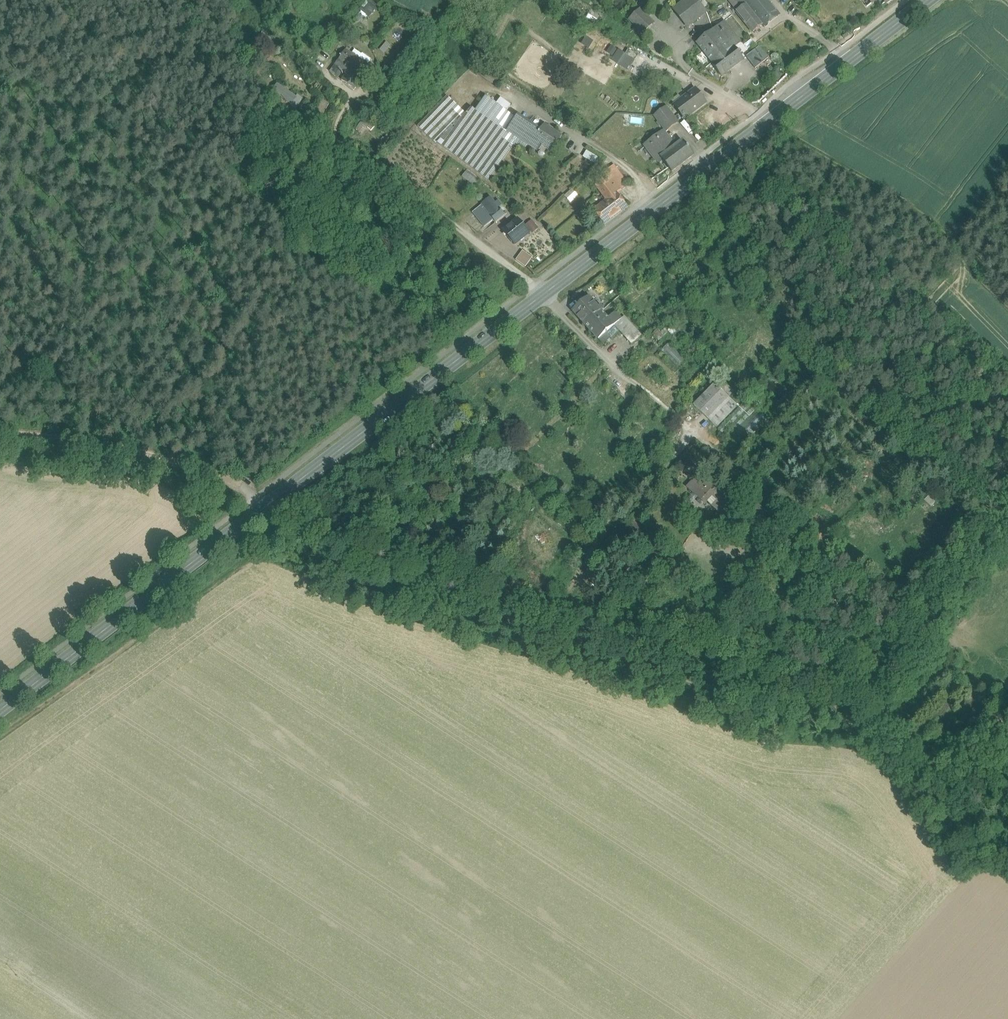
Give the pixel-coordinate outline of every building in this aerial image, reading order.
[(674,10),(687,27),(707,11),(698,0),(686,0),(674,10)] [(746,4),(743,0),(728,0),(737,11),(746,4)] [(737,11),(753,33),(763,25),(765,28),(766,27),(764,25),(776,15),(778,17),(779,16),(766,0),(751,0),(746,4),(737,11)] [(368,1),(361,11),(370,17),(377,7),(368,1)] [(601,18),(603,13),(592,8),(590,13),(601,18)] [(643,8),(631,20),(643,33),(653,22),(647,17),(650,14),(643,8)] [(764,25),(766,27),(778,17),(776,15),(764,25)] [(719,25),(735,46),(741,42),(725,21),(719,25)] [(654,24),(653,22),(643,33),(644,33),(654,24)] [(733,47),(735,46),(719,25),(713,30),(729,50),(733,47)] [(729,50),(713,30),(706,36),(702,38),(696,43),(712,63),(716,61),(729,50)] [(340,32),(327,51),(332,55),(346,36),(340,32)] [(729,50),(716,61),(725,73),(743,59),(733,47),(729,50)] [(769,57),(759,47),(746,57),(755,69),(769,57)] [(339,60),(334,66),(342,72),(342,71),(346,74),(342,80),(355,89),(371,67),(367,64),(359,59),(352,54),(346,50),(341,56),(340,56),(341,57),(339,60)] [(352,54),(359,59),(362,55),(355,50),(352,54)] [(628,50),(625,55),(635,61),(638,55),(628,50)] [(362,55),(359,59),(367,64),(371,59),(363,53),(362,55)] [(618,65),(629,71),(635,61),(625,55),(620,63),(618,65)] [(716,61),(712,63),(722,75),(725,73),(716,61)] [(276,86),(271,93),(270,93),(267,97),(275,103),(279,98),(290,105),(289,107),(295,111),(302,100),(296,96),(295,99),(276,86)] [(696,89),(692,92),(683,100),(682,99),(682,100),(676,105),(683,115),(683,117),(684,116),(686,118),(706,102),(696,89)] [(436,144),(437,143),(466,113),(447,95),(418,126),(436,144)] [(486,96),(475,110),(508,134),(509,132),(517,119),(506,111),(497,104),(486,96)] [(501,98),(497,104),(506,111),(511,105),(501,98)] [(678,123),(666,107),(657,115),(655,116),(666,131),(678,123)] [(466,113),(437,143),(488,180),(509,155),(520,140),(509,132),(508,134),(475,110),(471,108),(466,113)] [(517,119),(509,132),(520,140),(521,141),(528,130),(529,130),(530,128),(523,123),(517,119)] [(537,136),(535,135),(533,138),(550,150),(560,136),(544,125),(537,136)] [(529,130),(528,130),(521,141),(528,145),(533,138),(535,135),(535,134),(529,130)] [(661,158),(672,150),(669,146),(672,144),(663,133),(646,146),(658,162),(662,159),(661,158)] [(672,150),(661,158),(662,159),(672,172),(694,156),(689,149),(690,149),(688,147),(687,147),(683,141),(672,150)] [(611,169),(624,187),(628,184),(614,166),(611,169)] [(606,172),(620,190),(624,187),(611,169),(606,172)] [(478,178),(468,171),(461,180),(472,187),(478,178)] [(596,185),(608,200),(594,211),(604,224),(626,207),(616,194),(621,191),(620,190),(606,172),(601,176),(604,180),(596,185)] [(482,205),(493,220),(496,223),(505,215),(499,208),(495,203),(491,197),(481,205),(482,205)] [(484,227),(493,220),(482,205),(472,213),(484,227)] [(503,232),(514,245),(529,233),(518,220),(503,232)] [(523,251),(516,261),(526,268),(532,258),(523,251)] [(573,312),(585,325),(603,309),(601,307),(599,308),(589,298),(573,312)] [(585,325),(599,340),(606,333),(614,326),(622,319),(616,311),(608,318),(602,311),(604,310),(603,309),(585,325)] [(624,336),(633,327),(624,317),(622,319),(614,326),(619,331),(624,336)] [(611,339),(619,331),(614,326),(606,333),(611,339)] [(632,344),(641,336),(633,327),(624,336),(632,344)] [(603,345),(611,339),(606,333),(599,340),(603,345)] [(660,352),(677,368),(685,359),(669,343),(660,352)] [(708,419),(729,398),(715,384),(694,405),(708,419)] [(708,419),(716,427),(737,406),(729,398),(708,419)] [(766,399),(728,439),(739,450),(777,410),(766,399)] [(697,454),(693,459),(702,467),(706,463),(697,454)] [(685,486),(693,494),(703,483),(695,475),(685,486)] [(699,499),(698,500),(698,502),(701,505),(703,505),(704,504),(705,505),(712,498),(718,491),(719,490),(712,483),(710,485),(705,481),(703,483),(693,494),(698,498),(699,499)] [(718,491),(712,498),(716,501),(711,506),(729,523),(740,511),(729,500),(728,501),(718,491)] [(698,498),(693,494),(687,500),(692,505),(698,498)] [(745,507),(759,520),(767,511),(752,498),(745,507)] [(627,530),(635,539),(642,531),(634,523),(627,530)] [(798,532),(794,536),(804,544),(808,540),(798,532)]
